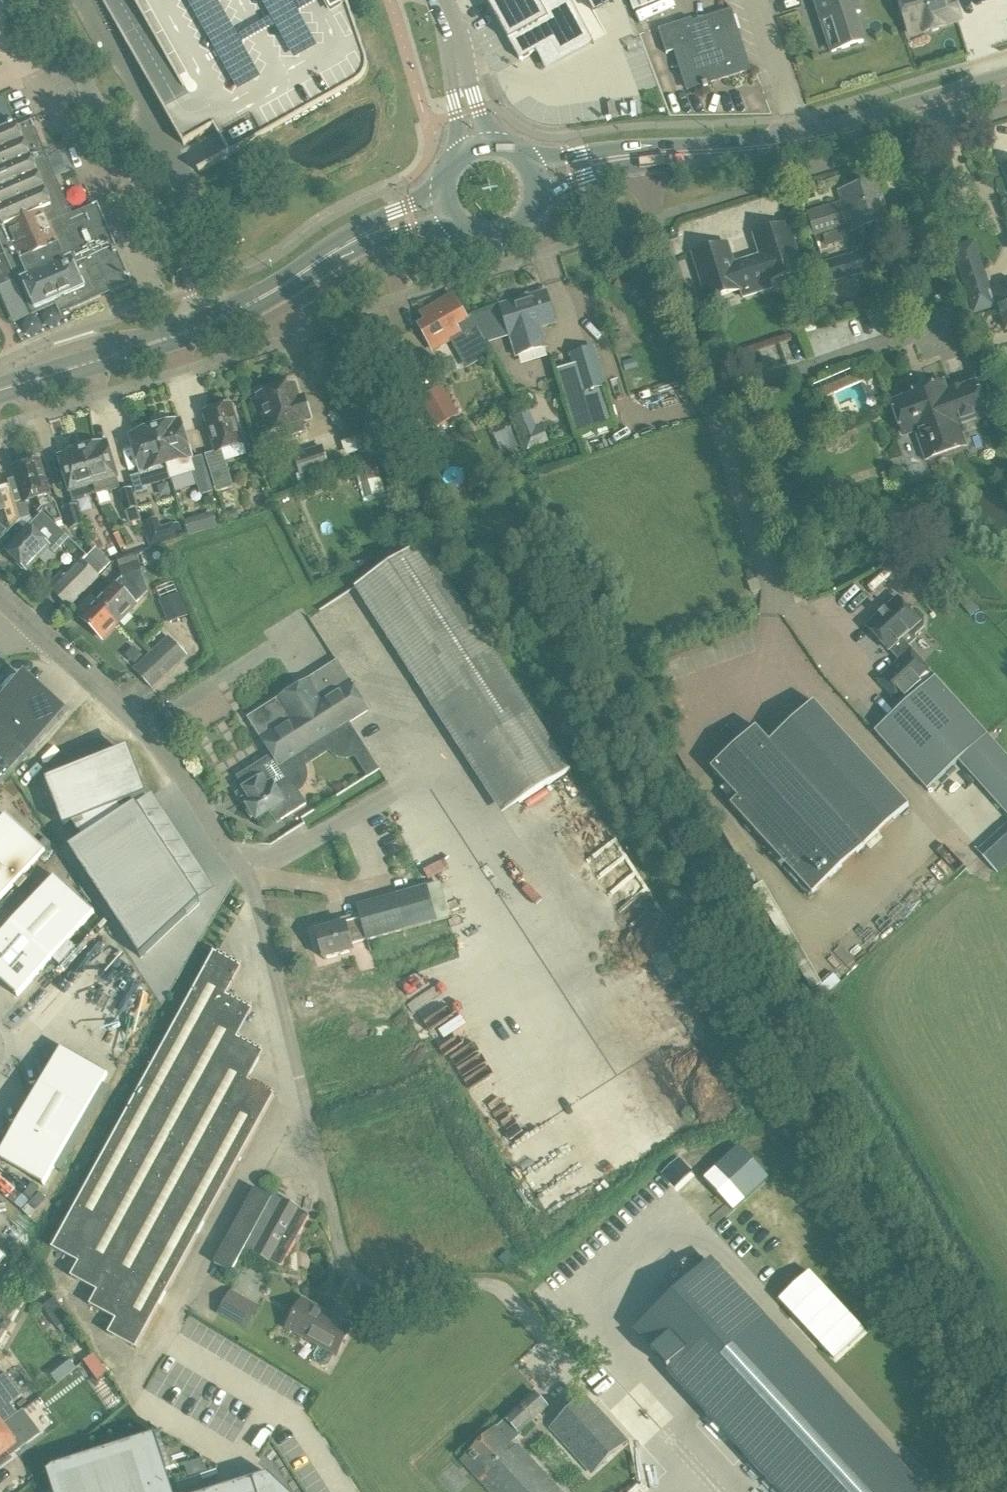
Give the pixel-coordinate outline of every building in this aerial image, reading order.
[(357,84),(358,83),(360,82),(361,81),(363,79),(364,78),(365,76),(366,74),(366,73),(367,71),(367,69),(368,67),(368,65),(368,63),(367,61),(367,59),(366,58),(348,4),(346,0),(133,0),(158,43),(134,57),(184,145),(214,128),(229,153),(198,170),(199,173),(357,84)] [(531,53),(540,48),(543,53),(551,48),(548,43),(552,41),(561,58),(593,41),(573,4),(572,5),(569,0),(486,0),(508,40),(519,59),(531,53)] [(593,10),(611,0),(587,0),(593,10)] [(818,5),(832,52),(863,42),(855,14),(860,12),(856,0),(816,0),(818,5)] [(908,23),(922,19),(925,30),(960,20),(954,0),(902,0),(908,23)] [(681,68),(688,90),(750,71),(730,9),(693,21),(692,18),(659,29),(666,53),(680,49),(686,67),(681,68)] [(129,98),(125,92),(119,95),(123,102),(129,98)] [(14,324),(38,313),(36,310),(64,298),(69,309),(112,291),(117,289),(132,282),(126,269),(98,203),(72,215),(57,179),(48,158),(47,157),(52,155),(50,149),(45,151),(31,119),(30,117),(29,117),(30,119),(15,126),(4,101),(0,102),(0,293),(14,324)] [(865,227),(875,224),(876,230),(886,228),(884,221),(888,220),(876,180),(840,191),(843,203),(808,213),(815,234),(849,224),(852,231),(860,229),(858,252),(824,262),(829,281),(878,267),(872,248),(862,251),(865,227)] [(708,300),(741,289),(743,297),(773,288),(770,280),(803,269),(789,223),(754,234),(763,262),(736,271),(727,243),(693,254),(708,300)] [(973,242),(954,248),(967,286),(986,280),(973,242)] [(971,299),(975,311),(999,303),(1006,327),(1006,288),(971,299)] [(546,291),(486,309),(494,336),(509,331),(510,336),(523,332),(529,351),(547,346),(541,327),(556,323),(546,291)] [(427,321),(420,325),(420,326),(434,351),(451,342),(461,359),(487,345),(471,315),(466,318),(453,294),(422,312),(427,321)] [(572,355),(575,364),(584,392),(605,385),(593,347),(572,354),(572,355)] [(635,358),(623,361),(625,370),(638,366),(635,358)] [(575,364),(555,370),(562,394),(574,433),(615,421),(605,385),(584,392),(575,364)] [(920,437),(929,434),(936,455),(964,445),(957,425),(963,423),(963,421),(974,417),(975,419),(986,415),(975,384),(946,394),(943,384),(906,397),(906,398),(893,403),(904,434),(917,430),(920,437)] [(259,397),(270,433),(287,428),(290,436),(306,431),(303,423),(311,420),(304,398),(298,400),(294,386),(259,397)] [(438,426),(447,421),(457,415),(441,388),(433,392),(423,397),(438,426)] [(223,452),(244,445),(231,404),(204,413),(216,452),(206,455),(218,492),(234,487),(223,452)] [(535,427),(529,412),(514,418),(520,433),(535,427)] [(180,420),(155,427),(168,469),(171,480),(195,473),(201,494),(213,490),(210,482),(207,473),(202,456),(192,459),(180,420)] [(132,477),(130,478),(133,488),(134,494),(148,489),(145,479),(157,475),(156,473),(168,469),(155,427),(130,435),(142,474),(132,477)] [(107,442),(84,449),(97,493),(108,489),(109,492),(121,489),(107,442)] [(325,478),(322,470),(330,467),(323,444),(293,454),(300,477),(304,476),(307,484),(325,478)] [(60,456),(74,503),(86,499),(85,497),(97,493),(84,449),(60,456)] [(24,499),(14,502),(19,521),(20,520),(31,516),(27,504),(38,500),(41,508),(56,523),(63,520),(56,502),(52,503),(39,461),(15,468),(24,499)] [(5,510),(12,529),(16,524),(19,521),(14,502),(8,481),(0,484),(0,511),(5,510)] [(139,508),(138,505),(133,488),(119,492),(125,512),(127,511),(138,508),(139,508)] [(898,512),(904,520),(915,512),(908,504),(898,512)] [(69,529),(74,528),(84,525),(77,505),(63,509),(69,529)] [(138,508),(127,511),(130,522),(141,518),(138,508)] [(12,529),(5,510),(0,511),(0,541),(12,529)] [(238,510),(227,514),(230,523),(241,519),(238,510)] [(25,532),(6,552),(14,560),(11,562),(21,571),(23,568),(25,570),(46,548),(53,554),(69,537),(45,514),(38,522),(32,516),(31,516),(20,520),(19,521),(16,524),(25,532)] [(203,516),(188,520),(192,534),(207,529),(203,516)] [(422,543),(354,587),(442,722),(459,711),(519,803),(570,769),(422,543)] [(83,560),(98,575),(111,562),(96,547),(83,560)] [(83,560),(52,591),(69,607),(99,576),(83,560)] [(139,561),(120,568),(123,576),(123,577),(142,571),(139,561)] [(811,563),(805,566),(804,574),(810,577),(817,574),(817,567),(811,563)] [(135,604),(148,591),(142,571),(123,577),(123,576),(115,584),(98,601),(119,621),(136,604),(135,604)] [(971,599),(963,590),(955,597),(963,606),(972,615),(979,609),(971,599)] [(160,600),(169,623),(188,615),(179,592),(160,600)] [(898,595),(865,626),(889,652),(890,651),(898,660),(878,678),(877,679),(897,700),(899,698),(904,704),(875,731),(927,789),(959,761),(988,735),(988,734),(951,692),(935,675),(930,670),(931,669),(903,639),(912,631),(916,635),(924,627),(925,617),(917,608),(912,608),(910,610),(898,595)] [(103,638),(119,621),(98,601),(82,618),(103,638)] [(171,637),(153,654),(170,670),(185,657),(185,652),(171,637)] [(152,688),(170,670),(153,654),(136,670),(152,688)] [(368,710),(337,661),(249,718),(272,753),(236,776),(245,788),(266,775),(276,790),(291,780),(299,792),(302,790),(303,788),(306,784),(307,781),(308,778),(308,773),(308,770),(306,766),(330,751),(331,753),(333,755),(337,757),(341,758),(345,759),(349,758),(355,757),(368,776),(380,769),(350,722),(368,710)] [(0,702),(0,724),(10,733),(46,693),(45,693),(42,696),(22,677),(0,702)] [(46,694),(46,693),(10,733),(30,751),(67,711),(66,709),(62,714),(44,697),(46,694)] [(770,742),(756,727),(711,768),(738,798),(730,804),(812,894),(909,806),(814,701),(770,742)] [(12,772),(30,751),(10,733),(0,724),(0,761),(12,772)] [(988,735),(959,761),(1006,814),(1006,756),(988,735)] [(126,753),(47,784),(63,828),(73,824),(83,839),(69,848),(141,958),(200,902),(199,901),(137,805),(136,804),(128,810),(125,804),(143,797),(126,753)] [(12,772),(0,761),(0,785),(12,772)] [(245,788),(239,792),(257,820),(270,812),(277,822),(306,803),(299,792),(291,780),(276,790),(266,775),(245,788)] [(0,821),(0,901),(46,851),(45,850),(43,851),(6,817),(7,815),(6,814),(0,821)] [(10,926),(49,962),(94,912),(93,911),(91,914),(53,880),(56,877),(55,876),(10,926)] [(428,885),(357,905),(363,925),(348,929),(346,922),(316,931),(324,960),(355,951),(353,944),(451,916),(448,903),(434,907),(428,885)] [(10,926),(0,936),(0,968),(23,989),(16,996),(17,997),(49,962),(10,926)] [(188,1000),(52,1248),(65,1255),(79,1262),(72,1276),(71,1277),(97,1291),(90,1305),(116,1319),(108,1333),(136,1349),(275,1094),(249,1080),(264,1052),(251,1045),(237,1037),(250,1013),(252,1009),(235,1000),(227,995),(242,967),(214,952),(188,1000)] [(108,1074),(107,1073),(106,1074),(62,1049),(63,1048),(62,1047),(0,1155),(0,1158),(1,1155),(45,1181),(42,1185),(44,1186),(108,1074)] [(309,1214),(276,1196),(273,1195),(245,1247),(280,1267),(309,1214)] [(640,1328),(657,1347),(654,1350),(670,1367),(673,1364),(791,1491),(891,1491),(908,1475),(711,1262),(700,1273),(678,1293),(640,1328)] [(810,1272),(780,1300),(834,1359),(864,1330),(810,1272)] [(230,1290),(218,1312),(217,1314),(247,1330),(260,1306),(230,1290)] [(57,1328),(70,1319),(54,1295),(42,1305),(57,1328)] [(303,1299),(286,1329),(319,1348),(314,1356),(316,1362),(321,1365),(327,1364),(332,1355),(335,1356),(352,1326),(351,1325),(356,1316),(340,1307),(334,1317),(303,1299)] [(0,1320),(0,1347),(8,1332),(6,1331),(11,1322),(2,1317),(0,1320)] [(108,1376),(96,1360),(86,1367),(98,1383),(108,1376)] [(8,1374),(0,1379),(0,1428),(4,1425),(19,1414),(19,1413),(18,1414),(11,1404),(23,1395),(8,1374)] [(500,1424),(515,1440),(521,1434),(519,1433),(549,1406),(535,1391),(500,1424)] [(551,1428),(592,1473),(626,1442),(585,1397),(551,1428)] [(515,1440),(500,1424),(460,1460),(489,1491),(562,1491),(515,1440)] [(0,1428),(0,1454),(7,1449),(8,1450),(21,1440),(15,1431),(11,1434),(4,1425),(0,1428)] [(155,1434),(53,1467),(47,1471),(53,1491),(174,1491),(155,1434)] [(268,1474),(210,1491),(288,1491),(268,1474)]
